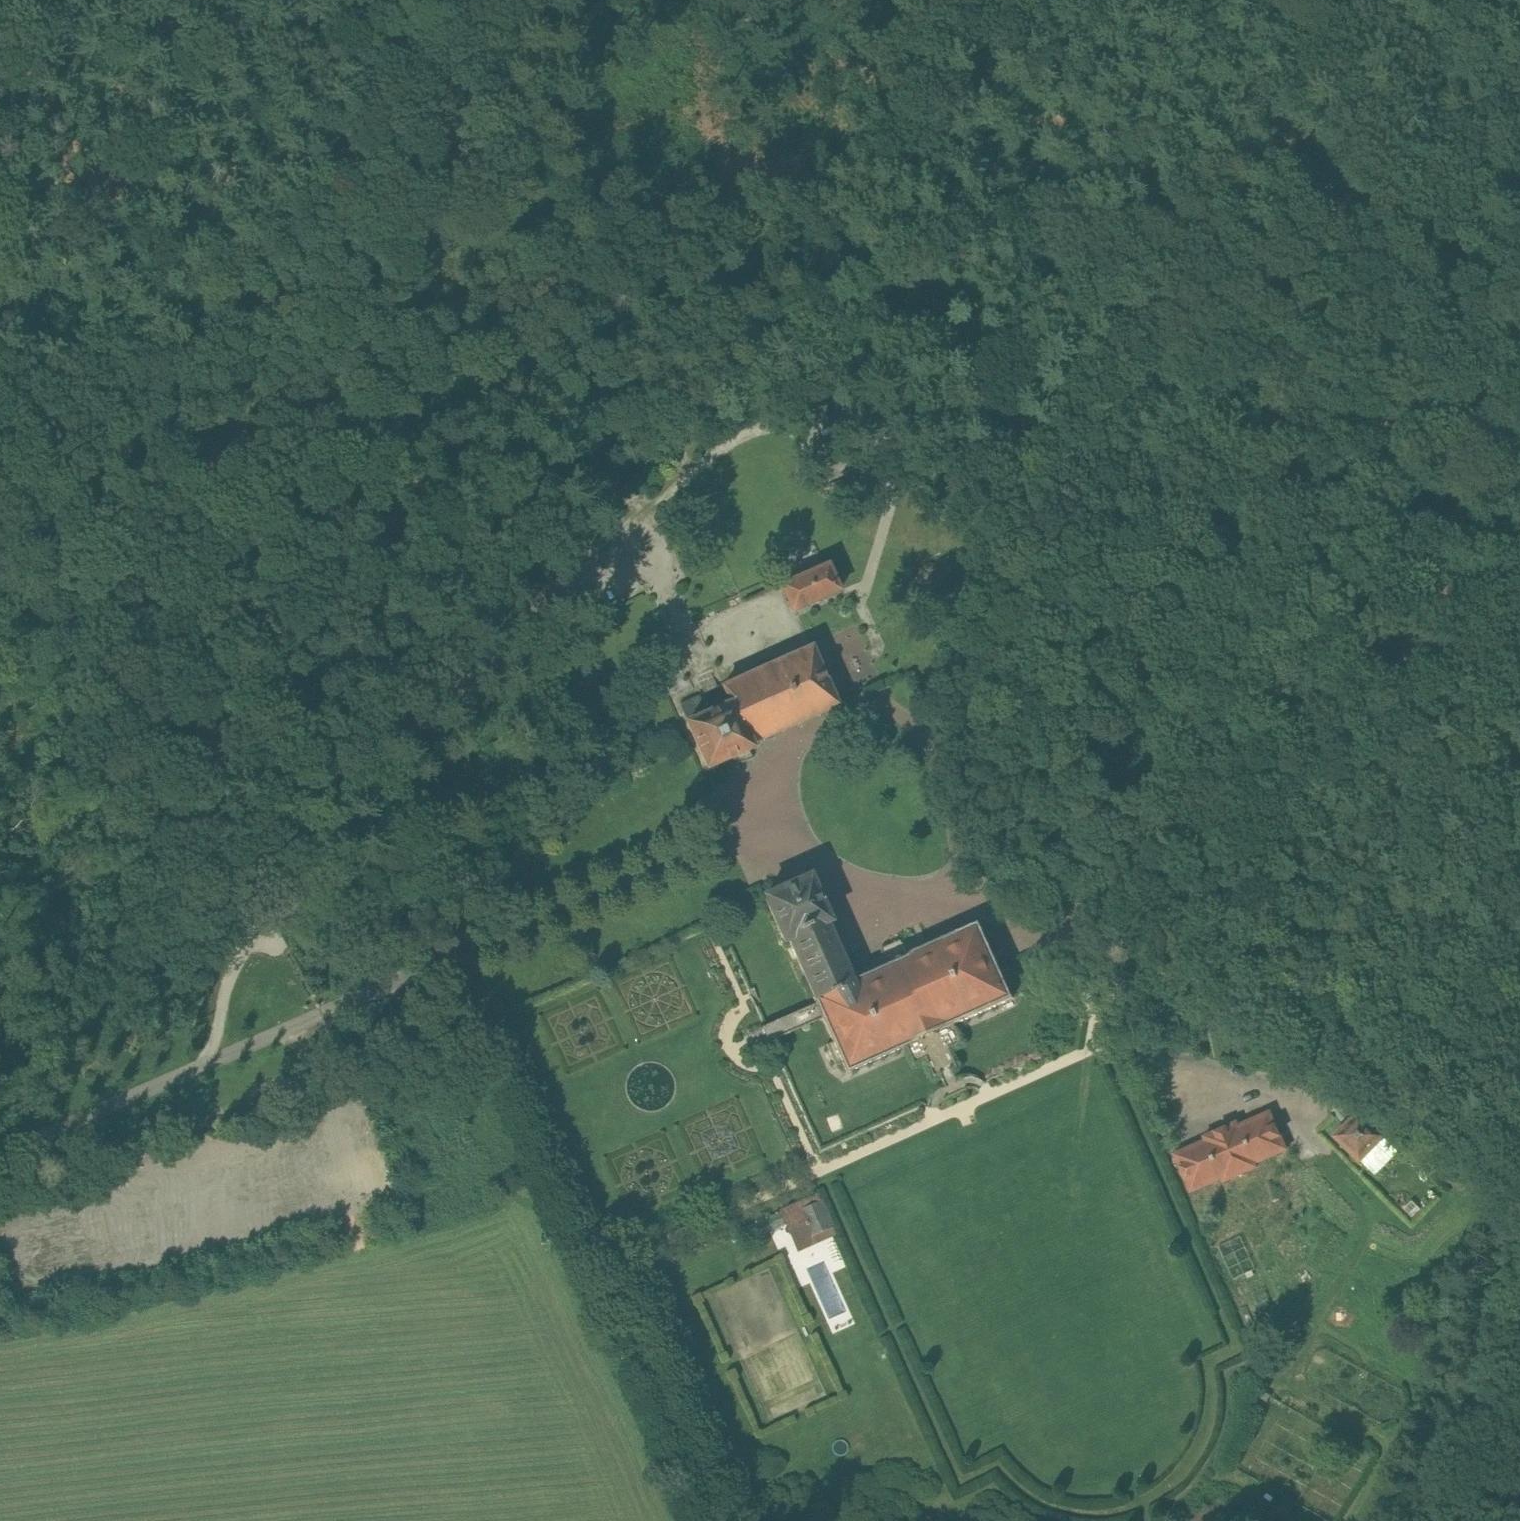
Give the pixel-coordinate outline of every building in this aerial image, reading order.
[(840,590),(829,564),(781,585),(794,612),(840,590)] [(839,707),(812,646),(756,671),(784,731),(839,707)] [(784,731),(756,671),(681,706),(708,768),(754,748),(752,744),(784,731)] [(790,940),(815,996),(814,997),(834,1041),(827,1044),(836,1065),(843,1063),(847,1072),(1014,997),(980,922),(922,949),(852,979),(827,923),(831,921),(811,876),(765,896),(786,942),(790,940)] [(1386,1136),(1360,1111),(1335,1137),(1361,1161),(1386,1136)] [(1271,1112),(1175,1154),(1192,1192),(1288,1150),(1271,1112)] [(818,1194),(807,1199),(813,1212),(787,1223),(799,1249),(836,1234),(818,1194)] [(807,1199),(735,1231),(741,1244),(787,1223),(813,1212),(807,1199)]
